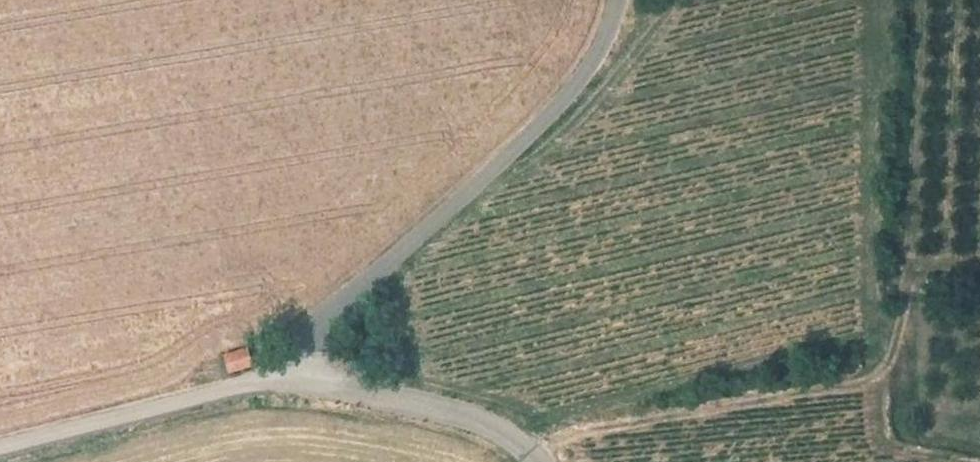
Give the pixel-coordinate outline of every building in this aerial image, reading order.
[(245,352),(226,358),(230,374),(250,368),(245,352)]
